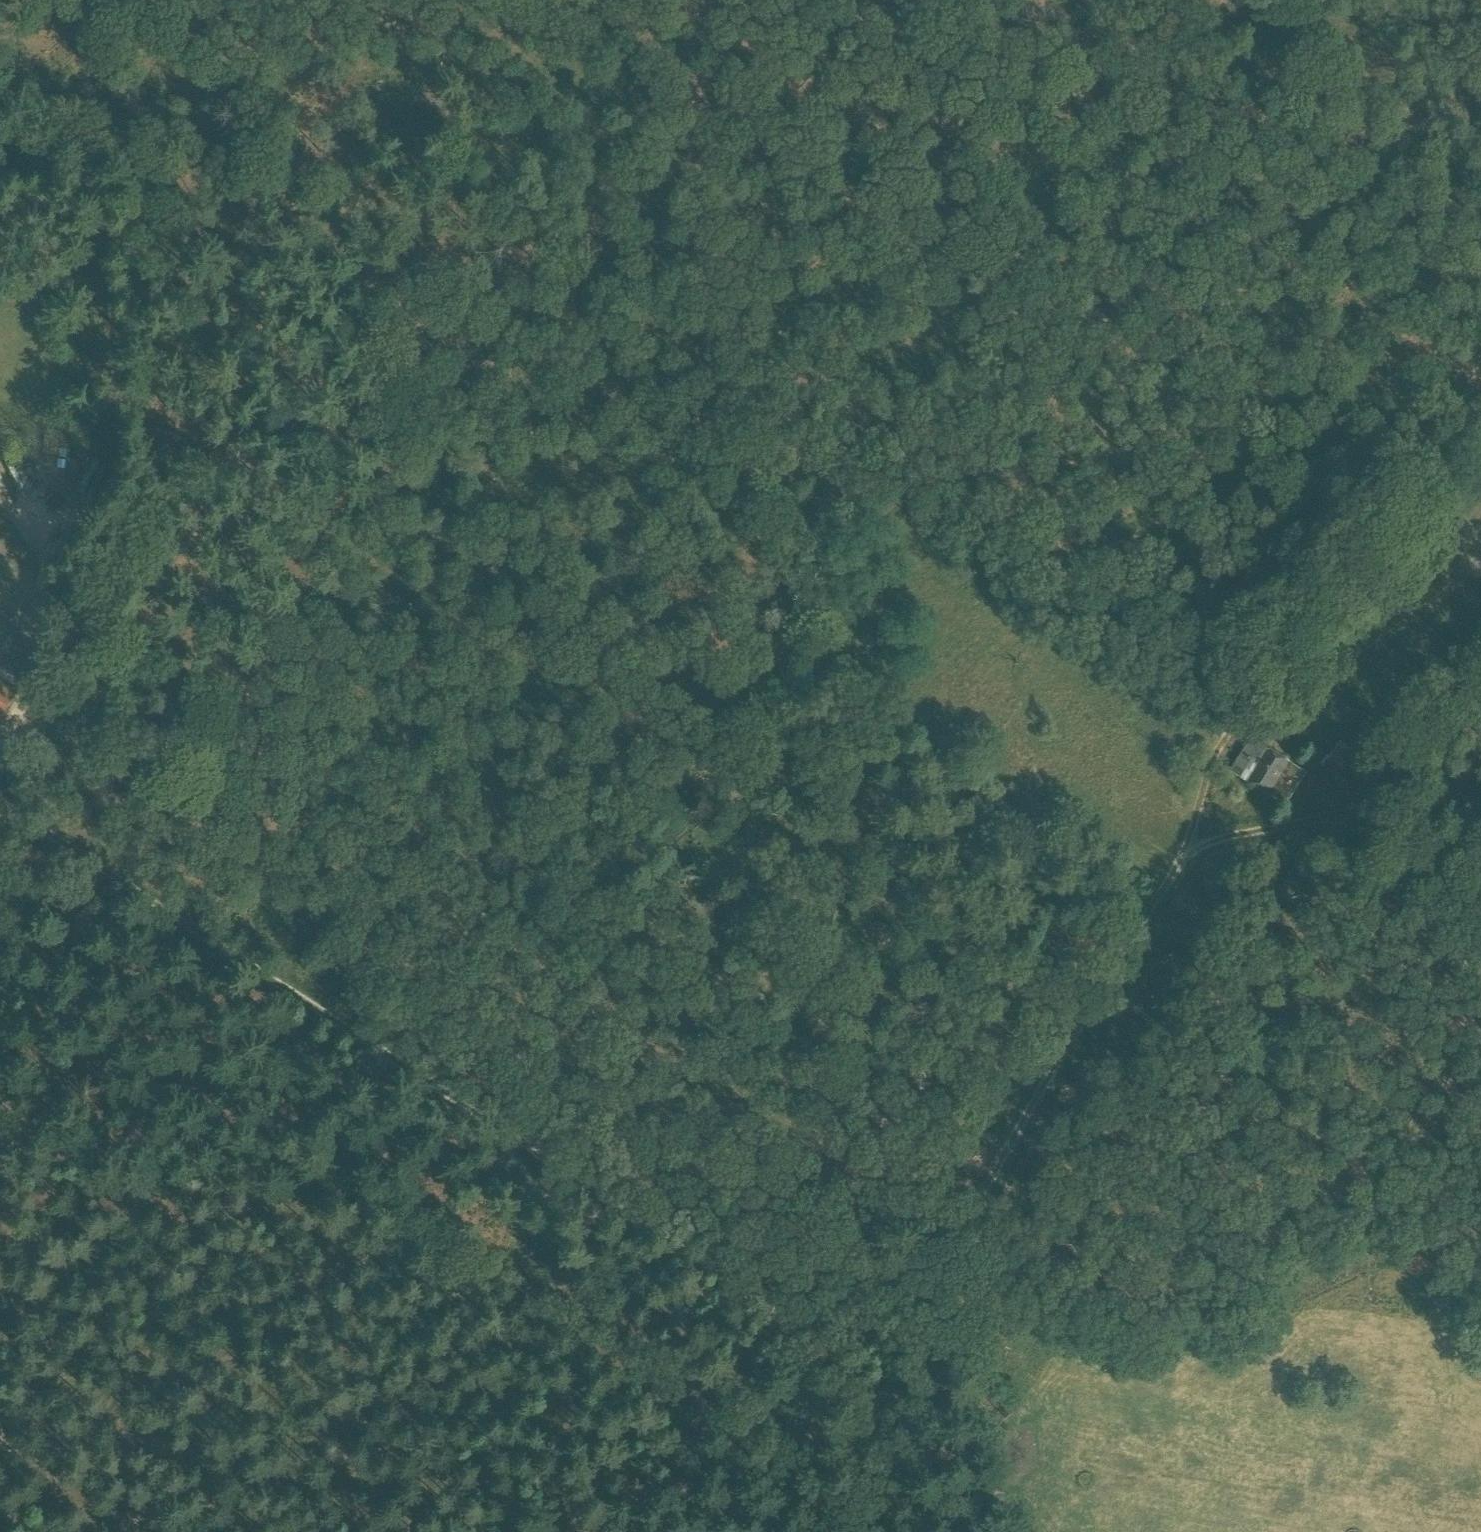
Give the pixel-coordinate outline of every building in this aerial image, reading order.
[(17,688),(0,677),(0,716),(17,688)] [(1230,770),(1286,805),(1306,772),(1250,737),(1230,770)] [(1340,740),(1331,753),(1348,763),(1357,750),(1340,740)]
